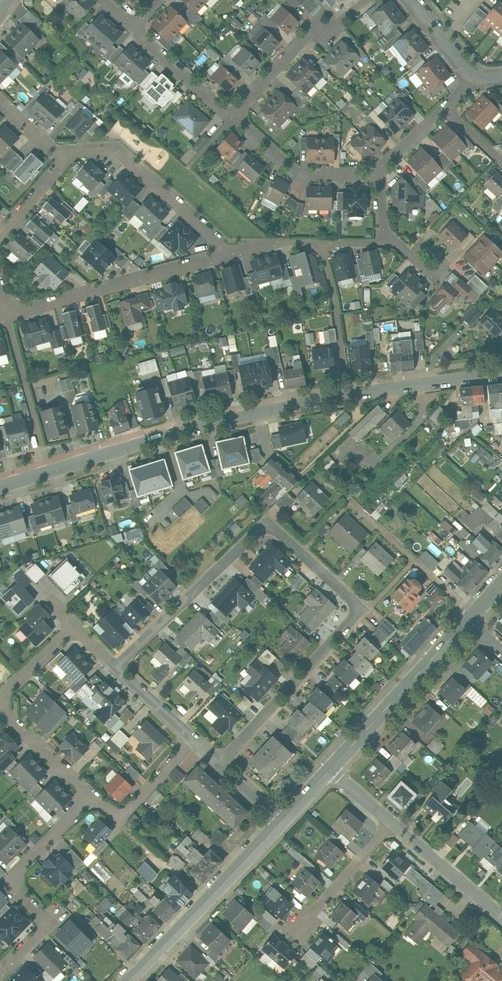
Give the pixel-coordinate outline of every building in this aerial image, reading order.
[(68,7),(68,10),(72,13),(74,13),(80,19),(93,5),(87,0),(74,0),(70,4),(68,7)] [(202,0),(182,0),(190,7),(196,13),(196,12),(205,3),(202,0)] [(294,10),(300,3),(296,0),(283,0),(294,10)] [(300,3),(310,13),(318,3),(319,4),(323,0),(296,0),(300,3)] [(370,18),(372,16),(384,6),(380,2),(366,13),(370,18)] [(384,6),(372,16),(379,25),(397,11),(390,2),(384,6)] [(485,19),(494,27),(501,17),(501,6),(498,3),(488,16),(485,19)] [(181,17),(171,7),(161,17),(177,32),(186,23),(187,22),(181,17)] [(200,17),(196,12),(196,13),(190,7),(185,12),(196,22),(200,17)] [(297,22),(283,8),(272,20),(279,26),(287,33),(297,22)] [(488,16),(478,8),(475,13),(484,20),(485,19),(488,16)] [(397,11),(379,25),(387,35),(396,28),(405,21),(397,11)] [(196,22),(185,12),(181,17),(187,22),(186,23),(191,27),(196,22)] [(272,20),(265,13),(261,18),(274,30),(279,26),(272,20)] [(484,20),(475,13),(471,17),(480,25),(484,20)] [(36,29),(23,16),(19,21),(23,25),(32,33),(36,29)] [(91,41),(108,21),(101,16),(91,27),(84,35),(91,41)] [(177,32),(161,17),(153,26),(163,36),(168,41),(169,41),(177,32)] [(480,25),(471,17),(467,22),(476,29),(480,25)] [(494,27),(501,33),(501,17),(494,27)] [(274,30),(261,18),(257,22),(264,29),(270,35),(274,30)] [(108,21),(91,41),(98,47),(115,28),(114,27),(114,26),(110,22),(109,23),(108,21)] [(86,22),(76,34),(82,38),(84,35),(91,27),(86,22)] [(476,29),(467,22),(463,27),(473,34),(476,29)] [(32,33),(23,25),(15,33),(31,48),(39,40),(32,33)] [(115,28),(98,47),(105,53),(112,45),(122,34),(115,28)] [(396,28),(387,35),(384,37),(387,42),(400,32),(396,28)] [(270,35),(264,29),(253,40),(267,54),(278,42),(270,35)] [(404,37),(394,44),(395,45),(392,47),(390,49),(397,58),(402,54),(420,39),(412,30),(404,37)] [(400,32),(387,42),(392,47),(395,45),(394,44),(404,37),(400,32)] [(31,48),(15,33),(7,41),(14,48),(22,56),(23,56),(31,48)] [(169,41),(168,41),(163,36),(158,41),(171,53),(176,48),(169,41)] [(420,39),(402,54),(409,63),(410,63),(419,55),(427,49),(420,39)] [(351,49),(343,42),(334,52),(350,67),(359,57),(351,49)] [(387,42),(382,47),(385,52),(388,49),(389,50),(390,49),(392,47),(387,42)] [(0,43),(0,51),(0,52),(1,51),(9,60),(13,56),(13,55),(10,52),(0,43)] [(365,54),(356,44),(351,49),(359,57),(360,59),(365,54)] [(117,49),(112,45),(105,53),(102,56),(107,60),(108,60),(117,49)] [(117,49),(108,60),(114,65),(116,63),(115,62),(125,51),(120,46),(117,49)] [(125,51),(115,62),(116,63),(121,67),(120,68),(124,72),(140,55),(130,46),(125,51)] [(22,56),(14,48),(10,52),(13,55),(13,56),(23,65),(27,60),(23,56),(22,56)] [(259,63),(245,49),(234,61),(240,67),(248,74),(259,63)] [(1,51),(0,52),(0,67),(8,75),(16,66),(9,60),(1,51)] [(350,67),(334,52),(325,61),(330,66),(341,76),(350,67)] [(234,61),(227,54),(223,59),(236,71),(240,67),(234,61)] [(140,55),(124,72),(129,76),(130,75),(135,80),(144,69),(150,63),(140,55)] [(419,55),(410,63),(413,67),(423,60),(419,55)] [(330,66),(325,61),(321,58),(317,62),(321,65),(326,71),(330,66)] [(427,64),(417,72),(417,73),(424,82),(442,67),(435,58),(427,64)] [(236,71),(223,59),(219,64),(222,67),(223,67),(232,76),(236,71)] [(316,70),(304,60),(296,69),(313,84),(321,76),(321,75),(316,70)] [(413,67),(410,70),(414,75),(417,73),(417,72),(427,64),(423,60),(413,67)] [(326,71),(321,65),(316,70),(321,75),(321,76),(325,79),(330,74),(326,71)] [(222,67),(212,78),(226,92),(237,80),(232,76),(223,67),(222,67)] [(442,67),(424,82),(432,91),(442,83),(450,77),(442,67)] [(144,69),(135,80),(134,80),(140,85),(150,74),(144,69)] [(313,84),(296,69),(288,77),(298,87),(305,93),(313,84)] [(150,74),(140,85),(147,91),(159,78),(152,72),(150,74)] [(147,91),(145,93),(157,104),(158,103),(163,108),(170,99),(174,95),(169,91),(174,85),(168,79),(162,74),(159,78),(147,91)] [(442,83),(432,91),(429,93),(433,98),(446,88),(442,83)] [(50,89),(45,85),(37,94),(42,98),(45,94),(50,89)] [(305,93),(298,87),(293,92),(305,103),(310,98),(305,93)] [(174,95),(170,99),(175,103),(182,95),(178,91),(174,95)] [(296,107),(280,92),(271,102),(287,116),(296,107)] [(305,103),(293,92),(289,97),(301,107),(305,103)] [(410,103),(400,93),(396,97),(398,99),(406,107),(410,103)] [(42,98),(30,111),(39,119),(54,102),(45,94),(42,98)] [(492,105),(484,97),(475,106),(490,119),(498,111),(492,105)] [(406,107),(398,99),(388,108),(404,124),(413,115),(406,107)] [(497,101),(492,105),(498,111),(501,114),(501,113),(501,106),(497,101)] [(54,102),(39,119),(48,128),(57,118),(64,111),(64,110),(54,102)] [(79,102),(70,113),(75,117),(81,111),(84,107),(79,102)] [(209,122),(188,102),(174,117),(196,136),(209,122)] [(287,116),(271,102),(262,111),(272,120),(278,126),(287,116)] [(490,119),(475,106),(467,114),(482,128),(490,119)] [(404,124),(388,108),(379,117),(386,125),(394,133),(404,124)] [(64,111),(57,118),(61,122),(69,113),(65,109),(64,110),(64,111)] [(81,111),(75,117),(67,126),(79,137),(93,122),(81,111)] [(379,117),(373,111),(369,115),(374,120),(382,129),(386,125),(379,117)] [(278,126),(272,120),(267,124),(277,133),(281,128),(278,126)] [(382,129),(374,120),(369,125),(370,125),(378,133),(382,129)] [(96,122),(88,132),(92,136),(100,126),(96,122)] [(378,133),(370,125),(361,134),(376,150),(385,141),(378,133)] [(458,138),(447,126),(440,133),(459,154),(466,147),(466,146),(458,138)] [(0,132),(0,153),(3,155),(3,156),(10,147),(18,138),(5,127),(0,132)] [(459,154),(440,133),(432,140),(443,152),(451,161),(459,154)] [(243,144),(231,134),(218,149),(229,159),(230,159),(237,151),(243,144)] [(376,150),(361,134),(351,143),(359,151),(366,159),(376,150)] [(475,147),(462,134),(458,138),(466,146),(466,147),(470,151),(475,147)] [(204,135),(192,148),(197,152),(209,139),(204,135)] [(308,139),(308,150),(308,161),(321,161),(321,139),(308,139)] [(333,139),(321,139),(321,161),(334,161),(334,151),(334,139),(333,139)] [(351,143),(350,142),(346,146),(354,156),(359,151),(351,143)] [(3,156),(3,155),(0,158),(0,162),(5,167),(17,153),(10,147),(3,156)] [(434,160),(423,149),(415,156),(434,176),(442,169),(434,160)] [(237,151),(230,159),(229,159),(227,162),(232,166),(238,159),(242,154),(237,151)] [(249,155),(245,151),(242,154),(238,159),(243,163),(249,155)] [(451,161),(443,152),(438,156),(450,169),(455,165),(451,161)] [(17,153),(5,167),(10,172),(12,170),(21,159),(22,158),(17,153)] [(32,153),(24,162),(21,159),(12,170),(14,173),(13,174),(25,185),(31,178),(32,180),(39,171),(38,170),(43,164),(32,153)] [(264,169),(249,155),(243,163),(238,168),(253,181),(264,169)] [(434,176),(415,156),(407,163),(418,175),(426,184),(427,183),(434,176)] [(450,169),(438,156),(434,160),(442,169),(446,174),(450,169)] [(232,166),(229,169),(233,174),(238,168),(243,163),(238,159),(232,166)] [(94,168),(90,163),(78,176),(85,183),(85,185),(89,188),(91,188),(92,189),(93,190),(101,181),(104,177),(100,172),(101,171),(95,167),(94,168)] [(418,184),(406,171),(399,177),(402,179),(412,190),(418,184)] [(496,173),(491,178),(488,178),(486,180),(486,183),(486,184),(486,185),(499,197),(501,194),(501,179),(496,173)] [(115,183),(109,190),(118,198),(132,182),(123,174),(115,183)] [(426,184),(418,175),(414,179),(426,192),(431,188),(427,183),(426,184)] [(289,186),(275,178),(273,182),(266,195),(265,196),(279,203),(289,186)] [(105,185),(98,193),(103,197),(109,190),(115,183),(110,179),(105,185)] [(267,179),(260,192),(266,195),(273,182),(267,179)] [(412,190),(402,179),(393,187),(396,190),(395,210),(410,211),(410,203),(414,203),(420,198),(412,190)] [(101,181),(93,190),(92,189),(88,194),(93,198),(98,193),(105,185),(101,181)] [(132,182),(118,198),(126,206),(127,206),(133,199),(141,190),(132,182)] [(319,188),(307,188),(307,208),(319,208),(319,188)] [(331,188),(319,188),(319,208),(331,208),(331,201),(331,188)] [(359,188),(352,188),(352,189),(344,189),(344,192),(344,209),(345,209),(349,209),(349,216),(363,216),(363,209),(366,209),(366,189),(359,189),(359,188)] [(83,196),(75,207),(80,212),(88,201),(83,196)] [(60,205),(52,198),(51,197),(42,207),(43,207),(62,224),(63,225),(71,215),(70,215),(60,205)] [(141,207),(136,214),(144,222),(159,206),(150,198),(141,207)] [(296,211),(298,203),(291,198),(286,205),(296,211)] [(492,208),(498,213),(501,210),(501,198),(492,208)] [(126,206),(120,212),(125,217),(137,203),(133,199),(127,206),(126,206)] [(75,210),(64,201),(60,205),(70,215),(71,215),(75,210)] [(137,203),(125,217),(130,221),(136,214),(141,207),(137,203)] [(304,204),(298,203),(296,211),(294,217),(300,218),(304,204)] [(159,206),(144,222),(153,230),(159,223),(168,214),(159,206)] [(54,233),(39,220),(43,215),(39,212),(35,216),(26,225),(27,226),(35,233),(46,242),(46,243),(55,233),(54,233)] [(436,213),(429,220),(432,223),(439,216),(436,213)] [(170,231),(161,241),(173,252),(179,245),(186,251),(196,239),(178,222),(170,231)] [(452,222),(440,235),(454,249),(458,246),(467,236),(466,236),(452,222)] [(159,223),(153,230),(147,236),(152,241),(154,238),(164,227),(159,223)] [(164,227),(154,238),(160,244),(161,241),(170,231),(165,227),(164,227)] [(470,232),(466,236),(467,236),(458,246),(463,251),(476,238),(470,232)] [(46,242),(35,233),(31,238),(42,247),(46,243),(46,242)] [(24,239),(18,234),(8,245),(13,250),(12,251),(18,256),(19,255),(24,259),(34,248),(24,239)] [(31,238),(28,235),(24,239),(34,248),(37,252),(42,247),(31,238)] [(485,237),(476,247),(493,263),(501,254),(501,253),(485,237)] [(97,241),(83,257),(101,273),(105,268),(107,270),(112,264),(111,263),(112,261),(115,258),(111,254),(97,241)] [(493,263),(476,247),(466,258),(483,274),(493,263)] [(130,260),(116,248),(111,254),(115,258),(112,261),(122,269),(130,260)] [(375,251),(361,254),(362,258),(366,275),(366,276),(380,272),(378,264),(379,263),(378,260),(377,259),(375,251)] [(295,273),(316,267),(314,258),(310,255),(305,257),(304,254),(291,258),(295,273)] [(349,254),(333,258),(339,280),(354,277),(352,265),(349,254)] [(276,255),(264,259),(270,280),(282,277),(279,265),(276,255)] [(55,263),(49,257),(36,271),(42,276),(39,280),(46,287),(49,283),(55,288),(68,274),(61,268),(62,268),(56,262),(55,263)] [(362,258),(356,259),(358,264),(360,276),(366,275),(362,258)] [(264,259),(251,262),(254,272),(257,283),(258,283),(270,280),(264,259)] [(286,263),(279,265),(282,277),(283,281),(290,279),(286,263)] [(358,264),(352,265),(354,277),(355,283),(361,281),(360,276),(358,264)] [(238,266),(222,270),(228,293),(244,289),(241,279),(238,266)] [(316,267),(295,273),(296,277),(299,287),(312,283),(311,283),(318,281),(319,281),(320,281),(319,277),(316,267)] [(400,278),(391,288),(391,289),(399,296),(416,279),(407,271),(400,278)] [(254,272),(247,274),(248,277),(252,291),(259,289),(258,283),(257,283),(254,272)] [(212,282),(210,274),(193,278),(197,296),(206,294),(206,295),(215,293),(215,292),(212,282)] [(395,274),(386,285),(391,289),(391,288),(400,278),(395,274)] [(488,287),(475,274),(466,284),(472,289),(479,296),(488,287)] [(248,277),(241,279),(244,289),(246,296),(253,294),(252,291),(248,277)] [(299,287),(296,277),(290,279),(295,296),(301,294),(299,287)] [(416,279),(399,296),(408,305),(410,303),(421,291),(425,287),(416,279)] [(466,284),(461,279),(453,288),(458,293),(463,298),(472,289),(466,284)] [(223,298),(218,280),(212,282),(215,292),(215,293),(216,299),(223,298)] [(175,283),(166,285),(165,285),(166,289),(164,290),(164,291),(169,308),(169,309),(187,304),(182,285),(176,286),(175,283)] [(453,288),(447,283),(437,294),(438,295),(430,303),(431,305),(431,308),(434,310),(437,309),(438,311),(446,302),(448,304),(458,293),(453,288)] [(164,291),(153,294),(158,311),(169,308),(164,291)] [(421,291),(410,303),(414,307),(425,295),(421,291)] [(147,294),(134,298),(134,299),(136,299),(139,311),(150,308),(147,294)] [(134,299),(121,303),(127,325),(142,321),(139,311),(136,299),(134,299)] [(99,304),(86,307),(86,308),(87,308),(88,313),(89,316),(91,321),(90,321),(93,332),(93,333),(106,330),(106,329),(105,329),(102,315),(99,305),(99,304)] [(75,310),(63,314),(66,325),(70,339),(82,336),(75,310)] [(492,310),(480,322),(495,338),(501,332),(501,320),(492,310)] [(475,311),(465,321),(470,326),(480,316),(475,311)] [(107,314),(102,315),(105,329),(106,329),(111,327),(107,314)] [(30,322),(23,324),(22,327),(27,346),(30,347),(34,346),(35,344),(51,340),(51,339),(49,333),(46,320),(32,324),(30,322)] [(70,339),(66,325),(60,327),(64,340),(70,339)] [(335,328),(328,329),(329,330),(329,338),(330,343),(337,342),(335,328)] [(59,330),(49,333),(51,339),(51,340),(53,348),(63,345),(59,330)] [(374,349),(372,331),(365,332),(367,345),(368,350),(374,349)] [(313,333),(305,334),(306,345),(315,344),(313,333)] [(422,335),(415,336),(416,351),(424,350),(422,335)] [(411,340),(399,341),(402,371),(414,370),(411,340)] [(399,341),(391,342),(393,354),(389,354),(391,372),(402,371),(399,341)] [(367,345),(350,347),(352,369),(370,367),(368,350),(367,345)] [(278,346),(270,348),(274,365),(281,364),(278,346)] [(270,348),(264,349),(267,362),(268,366),(274,365),(270,348)] [(332,349),(312,352),(315,369),(334,367),(332,349)] [(238,354),(231,355),(234,369),(235,373),(241,372),(240,367),(238,354)] [(294,371),(284,373),(286,388),(305,385),(300,355),(292,357),(294,371)] [(141,374),(158,370),(156,359),(139,362),(141,374)] [(267,362),(253,364),(258,388),(272,385),(268,366),(267,362)] [(240,367),(241,372),(244,391),(258,388),(253,364),(240,367)] [(234,369),(227,371),(227,374),(228,374),(229,383),(236,381),(235,373),(234,369)] [(201,370),(193,372),(198,390),(205,388),(203,379),(201,370)] [(227,374),(216,377),(220,398),(232,396),(229,383),(228,374),(227,374)] [(203,379),(205,388),(207,401),(220,398),(216,377),(203,379)] [(71,378),(65,379),(69,391),(74,389),(71,378)] [(167,378),(162,380),(167,397),(172,395),(169,384),(167,378)] [(188,378),(178,381),(186,408),(196,405),(188,378)] [(65,379),(60,381),(63,392),(69,391),(65,379)] [(186,408),(178,381),(169,384),(172,395),(177,410),(186,408)] [(498,385),(488,386),(490,404),(495,403),(496,409),(501,409),(498,385)] [(160,386),(137,390),(143,419),(165,414),(160,386)] [(482,386),(471,388),(473,406),(478,405),(485,404),(482,386)] [(471,388),(459,389),(461,407),(471,406),(473,406),(471,388)] [(95,398),(89,399),(90,402),(93,411),(98,409),(95,398)] [(129,409),(126,400),(121,403),(124,411),(129,409)] [(90,402),(73,407),(80,434),(98,429),(93,411),(90,402)] [(121,402),(108,413),(115,435),(131,430),(125,415),(124,411),(121,403),(121,402)] [(473,406),(471,406),(472,418),(479,418),(478,405),(473,406)] [(440,406),(426,421),(434,429),(448,414),(440,406)] [(471,406),(461,407),(462,415),(458,415),(459,420),(469,419),(472,418),(471,406)] [(68,433),(60,407),(43,412),(50,438),(68,433)] [(375,408),(346,436),(355,445),(384,417),(375,408)] [(490,410),(491,418),(493,418),(494,424),(501,423),(501,418),(501,409),(496,409),(490,410)] [(397,411),(379,428),(393,442),(410,425),(397,411)] [(351,417),(347,413),(338,422),(343,426),(351,417)] [(29,419),(23,420),(27,432),(33,431),(29,419)] [(469,419),(459,420),(460,429),(470,428),(469,419)] [(23,420),(14,423),(21,446),(30,443),(27,432),(23,420)] [(14,423),(5,425),(8,437),(11,448),(21,446),(14,423)] [(305,441),(302,423),(279,428),(283,446),(305,441)] [(475,436),(483,428),(478,423),(470,431),(475,436)] [(5,425),(0,427),(0,429),(3,439),(8,437),(5,425)] [(216,443),(222,470),(249,464),(243,437),(216,443)] [(485,464),(492,459),(479,440),(465,450),(475,465),(482,460),(485,464)] [(175,455),(183,480),(211,472),(202,446),(175,455)] [(329,470),(336,462),(328,455),(321,462),(329,470)] [(286,469),(273,458),(272,458),(261,469),(268,474),(272,478),(274,480),(286,469)] [(130,471),(138,497),(173,486),(165,460),(130,471)] [(286,469),(274,480),(277,483),(267,492),(274,499),(275,498),(279,494),(278,493),(283,488),(287,492),(299,481),(286,469)] [(261,476),(255,481),(262,488),(272,478),(268,474),(264,478),(261,476)] [(110,481),(116,500),(125,497),(121,484),(119,478),(110,481)] [(116,500),(110,481),(100,484),(106,503),(116,500)] [(132,498),(127,482),(121,484),(125,497),(126,500),(132,498)] [(328,499),(311,483),(296,498),(314,515),(328,499)] [(89,490),(70,496),(73,504),(76,513),(85,510),(87,511),(92,510),(93,508),(95,507),(89,490)] [(274,499),(267,492),(260,499),(269,507),(276,500),(275,498),(274,499)] [(287,492),(275,504),(284,513),(296,501),(287,492)] [(241,507),(249,501),(243,494),(235,501),(241,507)] [(180,517),(193,505),(185,496),(172,508),(180,517)] [(58,497),(45,501),(52,523),(64,519),(65,519),(60,505),(58,497)] [(202,497),(193,505),(201,514),(210,506),(202,497)] [(269,507),(260,499),(256,504),(264,511),(269,507)] [(45,501),(32,505),(35,515),(39,527),(52,523),(45,501)] [(66,503),(60,505),(65,519),(64,519),(65,522),(72,520),(67,506),(66,503)] [(76,513),(73,504),(67,506),(72,520),(72,523),(79,521),(76,513)] [(16,508),(6,511),(13,534),(26,530),(27,530),(22,515),(20,511),(16,508)] [(477,508),(469,516),(477,523),(485,515),(477,508)] [(6,511),(0,513),(0,539),(0,538),(13,534),(6,511)] [(499,513),(493,520),(501,528),(501,516),(499,513)] [(28,514),(22,515),(27,530),(26,530),(27,533),(33,531),(29,517),(28,514)] [(29,517),(33,531),(34,534),(41,532),(39,527),(35,515),(29,517)] [(366,535),(345,515),(330,531),(351,551),(366,535)] [(493,520),(487,526),(498,536),(496,537),(501,542),(501,528),(493,520)] [(446,521),(443,525),(454,534),(457,531),(446,521)] [(324,522),(315,532),(321,537),(330,528),(324,522)] [(472,522),(468,527),(472,531),(477,526),(472,522)] [(468,536),(462,531),(459,535),(464,540),(468,536)] [(442,542),(432,532),(428,536),(438,546),(442,542)] [(491,543),(481,533),(476,539),(486,549),(491,543)] [(486,549),(476,539),(469,546),(476,552),(475,553),(479,556),(486,549)] [(493,541),(491,543),(486,549),(499,561),(501,558),(501,549),(493,541)] [(261,555),(275,569),(281,574),(291,563),(286,558),(271,544),(261,555)] [(393,559),(376,544),(367,552),(361,559),(362,560),(378,575),(393,559)] [(363,548),(352,560),(357,565),(362,560),(361,559),(367,552),(363,548)] [(418,557),(432,571),(440,563),(426,549),(418,557)] [(499,561),(486,549),(479,556),(492,569),(499,561)] [(275,569),(261,555),(250,568),(264,581),(275,569)] [(67,557),(47,577),(66,597),(87,578),(67,557)] [(172,573),(159,560),(154,565),(160,571),(161,571),(167,577),(172,573)] [(488,573),(475,560),(473,563),(470,560),(462,568),(455,562),(478,584),(488,573)] [(36,562),(26,572),(37,582),(46,573),(36,562)] [(478,584),(455,562),(444,573),(468,595),(478,584)] [(22,570),(13,578),(17,583),(18,582),(24,589),(33,581),(22,570)] [(167,577),(161,571),(160,571),(152,579),(167,595),(176,587),(167,577)] [(298,573),(289,582),(294,587),(303,577),(298,573)] [(263,583),(254,575),(250,580),(259,588),(263,583)] [(303,577),(294,587),(299,592),(308,582),(303,577)] [(167,595),(152,579),(144,587),(143,587),(149,594),(158,603),(167,595)] [(223,593),(236,606),(238,604),(243,609),(254,597),(248,592),(249,592),(234,579),(225,589),(226,590),(223,593)] [(144,587),(137,580),(133,585),(145,598),(149,594),(143,587),(144,587)] [(259,588),(250,580),(245,585),(254,593),(259,588)] [(408,580),(392,597),(393,598),(392,601),(393,604),(395,606),(398,606),(400,605),(405,609),(418,595),(415,593),(420,588),(420,586),(418,584),(416,582),(414,581),(412,581),(410,582),(408,580)] [(17,583),(2,598),(18,615),(34,600),(24,589),(18,582),(17,583)] [(311,605),(325,619),(336,607),(321,594),(315,589),(305,600),(311,605)] [(430,595),(436,602),(442,597),(437,590),(430,595)] [(236,606),(223,593),(220,596),(219,595),(212,602),(219,609),(227,616),(227,615),(236,606)] [(138,599),(125,611),(126,613),(122,617),(126,622),(132,628),(141,620),(142,621),(151,613),(138,599)] [(39,604),(27,615),(31,620),(42,610),(44,609),(39,604)] [(325,619),(311,605),(299,617),(301,619),(313,630),(314,631),(325,619)] [(110,628),(103,635),(114,646),(121,640),(122,641),(129,635),(121,627),(126,622),(122,617),(114,609),(105,618),(109,622),(106,625),(110,628)] [(227,616),(219,609),(215,613),(224,621),(226,624),(231,619),(227,615),(227,616)] [(31,620),(21,629),(28,636),(29,636),(36,643),(41,637),(42,638),(51,630),(43,622),(49,617),(42,610),(31,620)] [(188,626),(201,639),(203,637),(209,642),(219,631),(214,626),(214,625),(199,612),(190,622),(191,623),(188,626)] [(224,621),(215,613),(210,618),(219,626),(224,621)] [(427,620),(425,617),(414,630),(417,632),(426,640),(437,628),(429,621),(430,621),(428,619),(427,620)] [(396,628),(385,618),(376,628),(377,629),(387,637),(396,628)] [(313,630),(301,619),(297,623),(309,635),(313,630)] [(201,639),(188,626),(185,629),(184,628),(177,635),(178,636),(187,644),(192,649),(201,639)] [(296,632),(290,627),(283,635),(288,640),(282,648),(288,653),(286,655),(293,662),(310,644),(303,637),(302,637),(297,633),(297,632),(297,631),(296,632)] [(387,637),(377,629),(373,633),(382,642),(384,640),(387,637)] [(417,632),(402,648),(411,656),(426,640),(417,632)] [(382,642),(373,633),(369,638),(378,646),(382,642)] [(187,644),(178,636),(174,640),(181,647),(183,649),(187,644)] [(379,650),(365,638),(354,649),(357,652),(357,651),(368,662),(369,661),(379,650)] [(382,642),(378,646),(380,649),(387,642),(384,640),(382,642)] [(176,653),(165,643),(154,656),(163,664),(158,669),(165,676),(170,670),(170,671),(178,662),(181,658),(176,653)] [(183,649),(181,647),(176,653),(181,658),(186,652),(183,649)] [(66,657),(59,664),(67,673),(83,658),(74,649),(66,657)] [(277,658),(267,649),(261,655),(270,664),(277,658)] [(478,650),(464,664),(476,675),(484,667),(486,669),(492,662),(478,650)] [(368,662),(357,651),(347,662),(359,673),(359,674),(363,677),(361,675),(371,664),(369,661),(368,662)] [(61,652),(48,664),(53,670),(59,664),(66,657),(61,652)] [(186,652),(181,658),(178,662),(184,667),(193,658),(186,652)] [(270,664),(261,655),(256,661),(257,662),(257,661),(266,669),(270,664)] [(83,658),(67,673),(76,682),(76,683),(84,676),(92,668),(83,658)] [(344,660),(333,672),(348,685),(349,685),(353,689),(360,682),(355,678),(359,674),(359,673),(347,662),(344,660)] [(254,678),(267,690),(277,680),(266,669),(257,661),(257,662),(247,672),(254,678)] [(210,685),(195,670),(183,683),(191,690),(186,696),(194,703),(199,697),(199,698),(206,691),(211,685),(210,685)] [(89,681),(86,683),(95,692),(104,682),(95,674),(89,681)] [(84,676),(76,683),(76,682),(70,688),(75,693),(81,688),(86,683),(89,681),(84,676)] [(343,685),(334,676),(326,684),(336,693),(343,685)] [(267,690),(254,678),(245,687),(243,686),(258,700),(267,690)] [(453,678),(439,693),(452,704),(465,689),(453,678)] [(222,685),(216,679),(210,685),(211,685),(206,691),(212,696),(222,685)] [(90,717),(115,691),(105,682),(104,682),(95,692),(86,683),(81,688),(89,696),(85,699),(94,708),(88,715),(90,717)] [(336,693),(326,684),(320,690),(330,699),(336,693)] [(481,695),(472,686),(467,692),(476,700),(481,695)] [(54,695),(45,687),(41,691),(44,694),(50,699),(54,695)] [(320,690),(318,688),(307,700),(310,702),(311,702),(322,712),(332,701),(330,699),(320,690)] [(115,691),(90,717),(93,719),(96,715),(109,728),(117,720),(116,718),(117,717),(114,713),(125,701),(115,691)] [(34,720),(52,701),(50,699),(44,694),(27,713),(34,720)] [(253,703),(243,694),(238,700),(247,708),(248,708),(253,703)] [(233,705),(222,695),(209,709),(219,717),(212,725),(223,734),(229,727),(230,727),(242,714),(233,705)] [(247,708),(238,700),(233,705),(242,714),(247,708)] [(52,701),(34,720),(41,726),(59,707),(52,701)] [(322,712),(311,702),(310,702),(301,712),(301,713),(312,723),(314,726),(325,714),(322,712)] [(428,705),(413,722),(425,733),(440,716),(428,705)] [(59,707),(41,726),(47,732),(57,722),(65,713),(59,707)] [(128,709),(119,718),(125,724),(133,714),(128,709)] [(312,723),(301,713),(301,712),(298,710),(287,721),(290,723),(299,732),(301,734),(312,723)] [(65,713),(57,722),(61,726),(69,717),(65,713)] [(166,739),(146,720),(141,725),(140,725),(139,726),(139,727),(133,734),(146,746),(139,753),(147,760),(166,739)] [(299,732),(290,723),(284,730),(294,738),(299,732)] [(129,738),(120,729),(111,739),(121,748),(129,738)] [(294,738),(284,730),(280,734),(289,743),(294,738)] [(0,736),(0,762),(1,763),(10,754),(18,746),(4,732),(0,736)] [(416,744),(403,732),(387,748),(393,754),(400,761),(401,760),(416,744)] [(72,734),(70,736),(67,736),(64,739),(65,742),(61,746),(64,749),(63,750),(72,757),(72,756),(77,761),(82,755),(88,749),(87,749),(72,734)] [(289,743),(280,734),(276,739),(285,748),(289,743)] [(273,737),(250,762),(268,779),(275,771),(276,772),(285,762),(284,761),(291,753),(285,748),(276,739),(273,737)] [(444,745),(435,737),(427,746),(436,754),(444,745)] [(94,741),(87,749),(88,749),(82,755),(90,762),(102,748),(94,741)] [(0,762),(0,769),(3,772),(6,769),(15,760),(16,759),(10,754),(1,763),(0,762)] [(393,754),(388,760),(397,768),(403,762),(401,760),(400,761),(393,754)] [(19,765),(11,772),(11,773),(20,781),(38,763),(29,755),(19,765)] [(378,759),(364,774),(371,780),(370,781),(372,783),(372,782),(377,787),(383,780),(381,778),(389,770),(390,770),(384,765),(378,759)] [(19,765),(15,760),(6,769),(11,773),(11,772),(19,765)] [(397,768),(388,760),(384,765),(390,770),(389,770),(392,773),(397,768)] [(38,763),(20,781),(28,790),(36,782),(46,772),(38,763)] [(131,765),(126,771),(136,780),(141,774),(131,765)] [(223,789),(198,765),(183,781),(208,805),(223,789)] [(185,776),(176,768),(168,776),(177,784),(185,776)] [(131,779),(122,771),(118,775),(127,783),(131,779)] [(127,783),(118,775),(106,788),(111,792),(109,795),(113,799),(115,797),(120,801),(132,787),(127,783)] [(45,791),(36,799),(37,799),(45,807),(63,790),(55,781),(45,791)] [(433,812),(445,798),(452,790),(441,781),(434,790),(436,792),(424,805),(433,812)] [(36,782),(28,790),(32,795),(40,786),(36,782)] [(401,782),(388,797),(397,805),(403,810),(408,805),(416,795),(401,782)] [(40,786),(32,795),(27,799),(32,803),(37,799),(36,799),(45,791),(40,786)] [(249,813),(223,789),(208,805),(234,829),(249,813)] [(63,790),(45,807),(53,816),(54,816),(62,808),(72,798),(63,790)] [(157,790),(147,800),(152,805),(161,794),(157,790)] [(420,790),(416,795),(408,805),(412,808),(424,794),(420,790)] [(445,798),(433,812),(445,823),(457,808),(445,798)] [(62,808),(54,816),(53,816),(49,821),(53,825),(66,813),(62,808)] [(362,824),(345,810),(333,823),(350,838),(362,824)] [(21,830),(8,818),(4,822),(9,828),(10,828),(17,835),(21,830)] [(100,820),(94,827),(92,825),(89,830),(90,831),(84,837),(96,848),(97,848),(104,840),(111,832),(106,828),(107,827),(100,820)] [(485,834),(470,821),(458,835),(458,836),(460,834),(475,846),(471,850),(482,859),(483,857),(495,843),(496,842),(485,833),(485,834)] [(10,828),(9,828),(5,832),(4,831),(0,835),(0,838),(15,853),(19,849),(22,849),(25,846),(25,843),(17,835),(10,828)] [(207,836),(199,828),(191,837),(199,844),(207,836)] [(218,830),(210,839),(219,847),(227,838),(218,830)] [(338,837),(332,833),(328,838),(330,840),(338,846),(342,841),(338,837)] [(350,841),(341,833),(338,837),(342,841),(346,845),(350,841)] [(452,847),(459,839),(453,834),(446,843),(452,847)] [(223,862),(210,850),(204,857),(199,852),(195,848),(198,845),(187,836),(181,843),(213,872),(223,862)] [(0,838),(0,858),(5,863),(8,863),(11,860),(11,857),(15,853),(0,838)] [(104,840),(97,848),(96,848),(91,853),(96,857),(108,844),(104,840)] [(330,840),(316,856),(329,867),(338,857),(339,858),(343,853),(337,848),(338,846),(330,840)] [(213,872),(181,843),(175,850),(186,860),(188,858),(197,865),(191,872),(203,883),(213,872)] [(495,843),(483,857),(498,869),(496,871),(501,876),(501,848),(495,843)] [(72,849),(63,858),(73,868),(72,869),(75,871),(84,862),(72,849)] [(393,851),(386,860),(387,861),(382,866),(396,877),(401,871),(407,876),(408,875),(416,882),(422,876),(393,851)] [(60,855),(44,870),(57,884),(72,869),(73,868),(63,858),(60,855)] [(314,865),(303,855),(299,860),(310,869),(314,865)] [(185,863),(177,856),(173,856),(168,862),(177,871),(185,863)] [(114,874),(97,858),(92,863),(95,865),(91,869),(105,883),(114,874)] [(319,881),(305,868),(292,883),(307,896),(319,881)] [(169,882),(156,870),(146,881),(158,893),(168,883),(169,882)] [(379,885),(368,875),(358,885),(359,886),(354,892),(366,903),(373,895),(377,900),(385,891),(379,885)] [(77,878),(68,887),(76,895),(85,886),(77,878)] [(379,885),(385,891),(387,893),(393,886),(384,879),(379,885)] [(427,881),(417,892),(423,897),(429,890),(432,885),(427,881)] [(168,883),(158,893),(163,898),(167,898),(174,890),(168,883)] [(442,893),(433,885),(432,885),(429,890),(438,897),(442,893)] [(272,887),(266,894),(268,896),(274,889),(272,887)] [(188,899),(176,888),(174,890),(167,898),(165,900),(176,911),(188,899)] [(146,897),(139,889),(134,894),(142,902),(146,897)] [(280,894),(274,889),(268,896),(271,899),(274,901),(280,894)] [(438,897),(429,890),(423,897),(432,905),(438,897)] [(293,905),(280,894),(274,901),(271,899),(266,905),(281,918),(282,918),(281,917),(292,905),(292,906),(293,905)] [(165,900),(162,903),(155,895),(150,900),(157,908),(154,911),(165,922),(176,911),(165,900)] [(103,914),(114,904),(107,897),(96,906),(103,914)] [(244,909),(235,901),(224,914),(241,929),(251,917),(252,916),(244,909)] [(135,906),(131,902),(126,907),(127,909),(130,912),(135,906)] [(369,914),(355,902),(349,908),(356,914),(356,915),(362,921),(369,914)] [(135,906),(130,912),(136,917),(139,914),(144,909),(138,903),(135,906)] [(349,908),(343,903),(344,904),(339,910),(337,909),(331,917),(338,923),(337,923),(339,925),(340,924),(346,930),(352,922),(351,920),(356,915),(356,914),(349,908)] [(0,911),(0,921),(12,909),(7,904),(0,911)] [(262,916),(249,904),(244,909),(252,916),(251,917),(257,922),(262,916)] [(433,912),(425,905),(415,918),(418,920),(408,931),(417,938),(426,927),(448,946),(458,933),(439,917),(438,918),(432,913),(433,912)] [(9,943),(29,923),(13,908),(0,921),(0,934),(9,943)] [(130,912),(127,909),(119,917),(128,926),(133,920),(136,917),(130,912)] [(277,920),(267,911),(262,916),(273,925),(277,920)] [(161,926),(148,914),(143,919),(140,922),(153,935),(161,926)] [(141,947),(128,934),(126,936),(123,934),(126,931),(118,924),(116,926),(106,916),(101,921),(135,953),(141,947)] [(273,925),(262,916),(257,922),(267,931),(273,925)] [(92,942),(71,921),(57,935),(78,956),(92,942)] [(101,921),(95,928),(128,960),(135,953),(101,921)] [(153,935),(140,922),(137,924),(132,930),(134,931),(145,943),(153,935)] [(229,940),(214,926),(202,939),(212,948),(217,953),(229,940)] [(333,941),(324,932),(311,947),(327,961),(334,953),(331,951),(336,945),(332,941),(333,941)] [(350,944),(338,934),(334,939),(345,949),(350,944)] [(285,945),(274,935),(262,949),(273,958),(285,945)] [(470,943),(462,953),(473,962),(461,976),(468,980),(474,980),(477,977),(482,980),(501,980),(501,979),(501,970),(498,966),(486,955),(485,956),(470,943)] [(47,944),(35,957),(55,977),(67,964),(47,944)] [(296,955),(285,945),(273,958),(285,968),(296,955)] [(208,963),(191,947),(178,961),(195,977),(208,963)] [(217,953),(212,948),(208,953),(216,961),(221,956),(217,953)] [(315,962),(306,954),(300,959),(310,968),(315,962)] [(382,973),(369,961),(361,971),(370,979),(374,974),(378,978),(382,973)] [(26,966),(16,976),(21,980),(41,980),(37,977),(26,966)] [(319,966),(314,972),(321,978),(324,980),(325,980),(329,980),(332,977),(319,966)] [(169,969),(157,980),(182,980),(177,977),(169,969)] [(181,973),(177,977),(182,980),(190,980),(181,973)]
